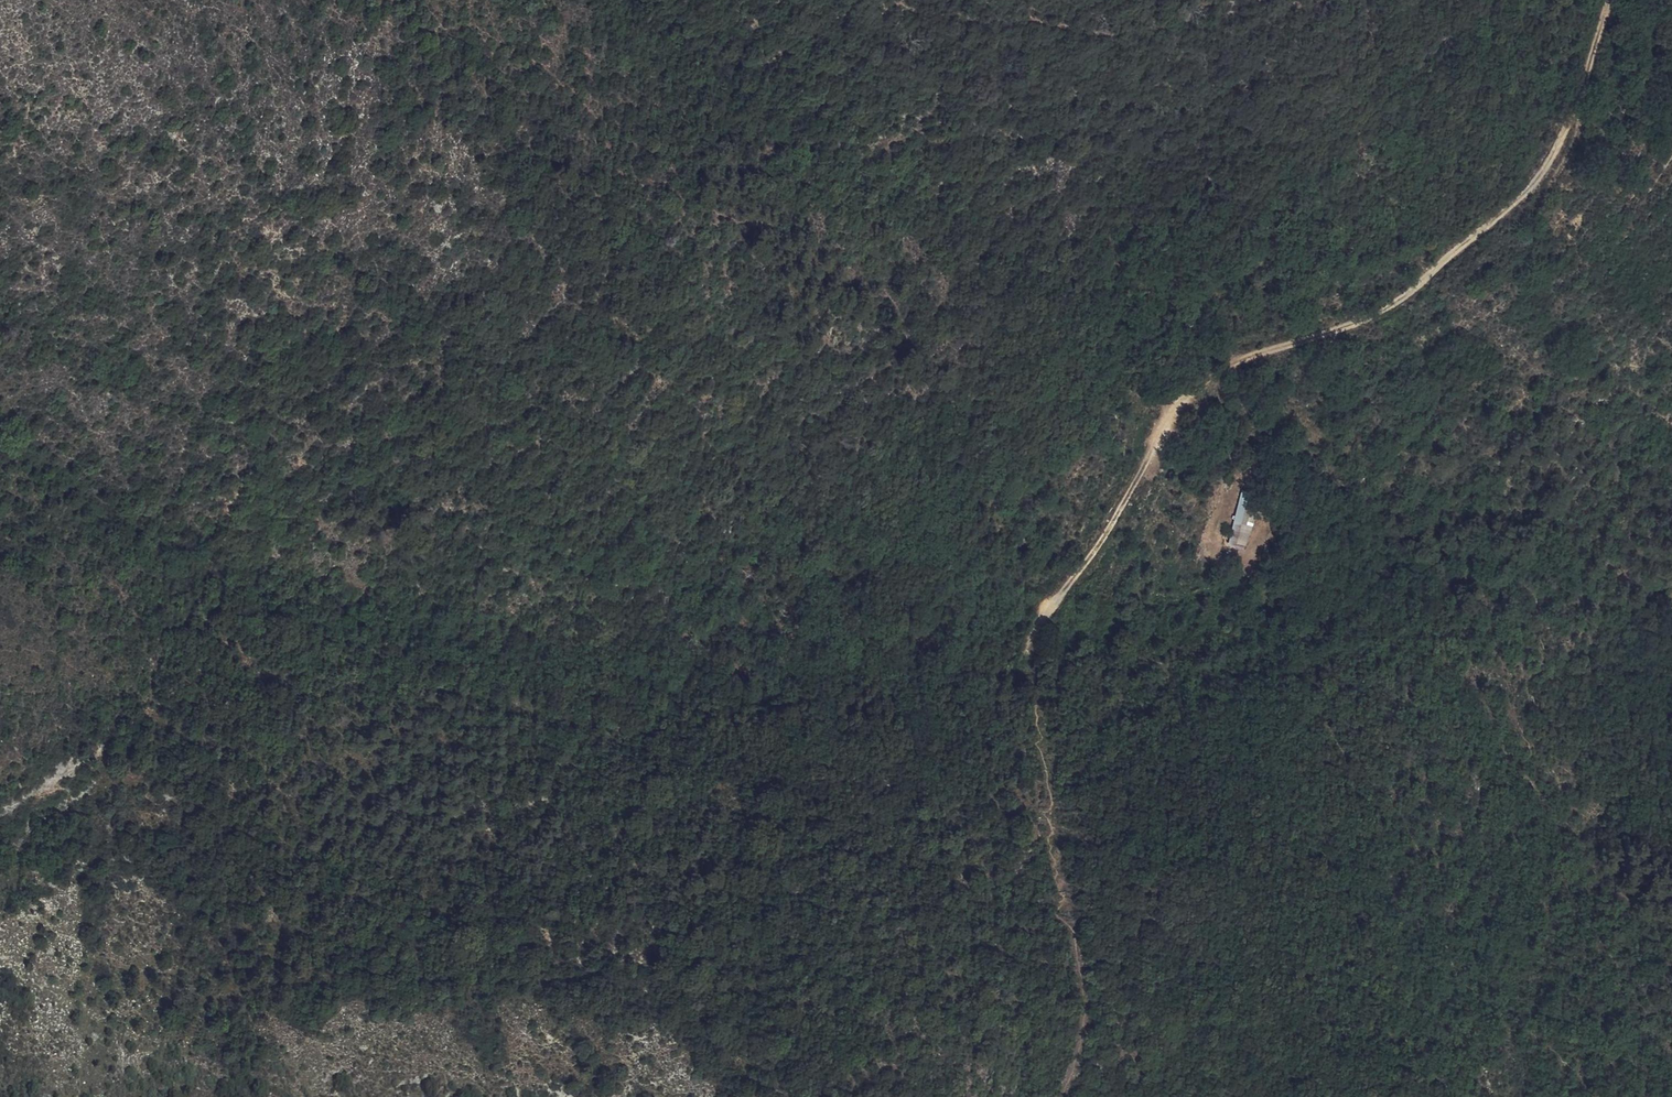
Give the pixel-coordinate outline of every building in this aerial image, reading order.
[(1251,481),(1234,476),(1227,501),(1244,506),(1251,481)]
